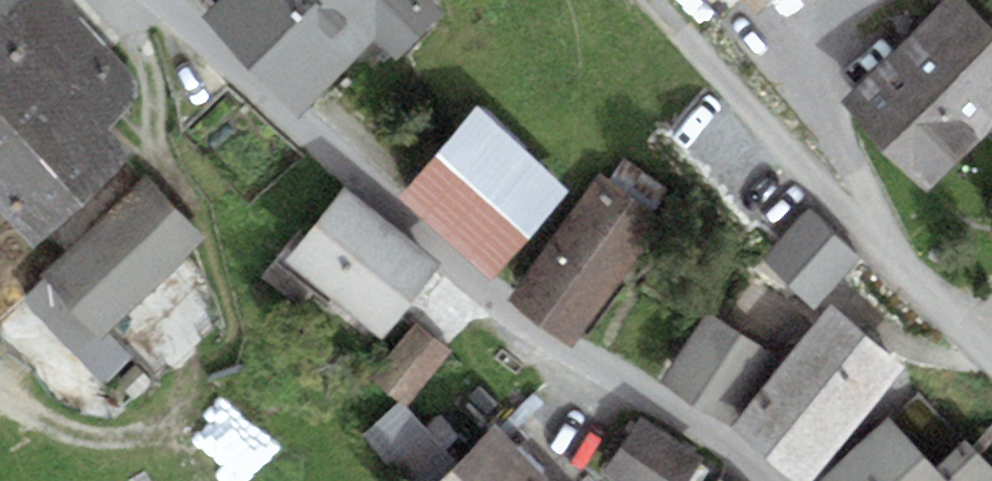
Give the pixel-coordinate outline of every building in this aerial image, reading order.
[(34,248),(130,160),(104,132),(146,93),(60,0),(0,0),(0,211),(34,248)] [(248,70),(318,0),(221,0),(199,22),(248,70)] [(248,70),(297,120),(377,41),(396,61),(443,15),(428,0),(318,0),(248,70)] [(758,13),(771,0),(745,0),(758,13)] [(991,129),(991,29),(963,0),(945,0),(840,103),(928,192),(991,129)] [(493,281),(569,192),(473,109),(396,199),(493,281)] [(109,334),(204,240),(142,176),(40,277),(44,280),(23,301),(105,387),(134,360),(109,334)] [(508,300),(574,349),(667,225),(600,176),(508,300)] [(344,186),(284,262),(383,340),(443,264),(344,186)] [(815,311),(863,259),(808,209),(768,252),(760,261),(815,311)] [(793,480),(811,480),(906,366),(830,304),(728,428),(793,480)] [(719,420),(768,349),(710,310),(662,381),(719,420)] [(406,408),(453,352),(418,323),(372,380),(399,402),(406,408)] [(406,408),(399,402),(364,435),(398,480),(439,480),(456,465),(406,408)] [(705,458),(643,415),(598,478),(602,480),(689,480),(705,458)] [(936,466),(889,417),(821,480),(991,480),(991,468),(964,439),(936,466)] [(493,430),(456,465),(439,480),(542,480),(493,430)]
